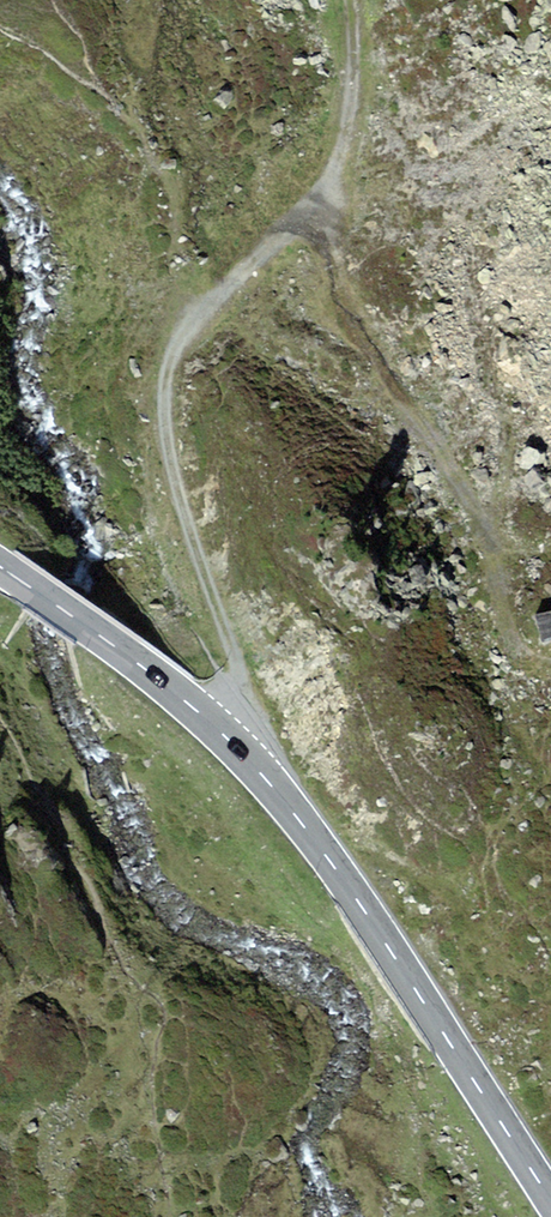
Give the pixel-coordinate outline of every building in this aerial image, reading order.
[(535,614),(541,642),(550,639),(550,610),(535,614)]
